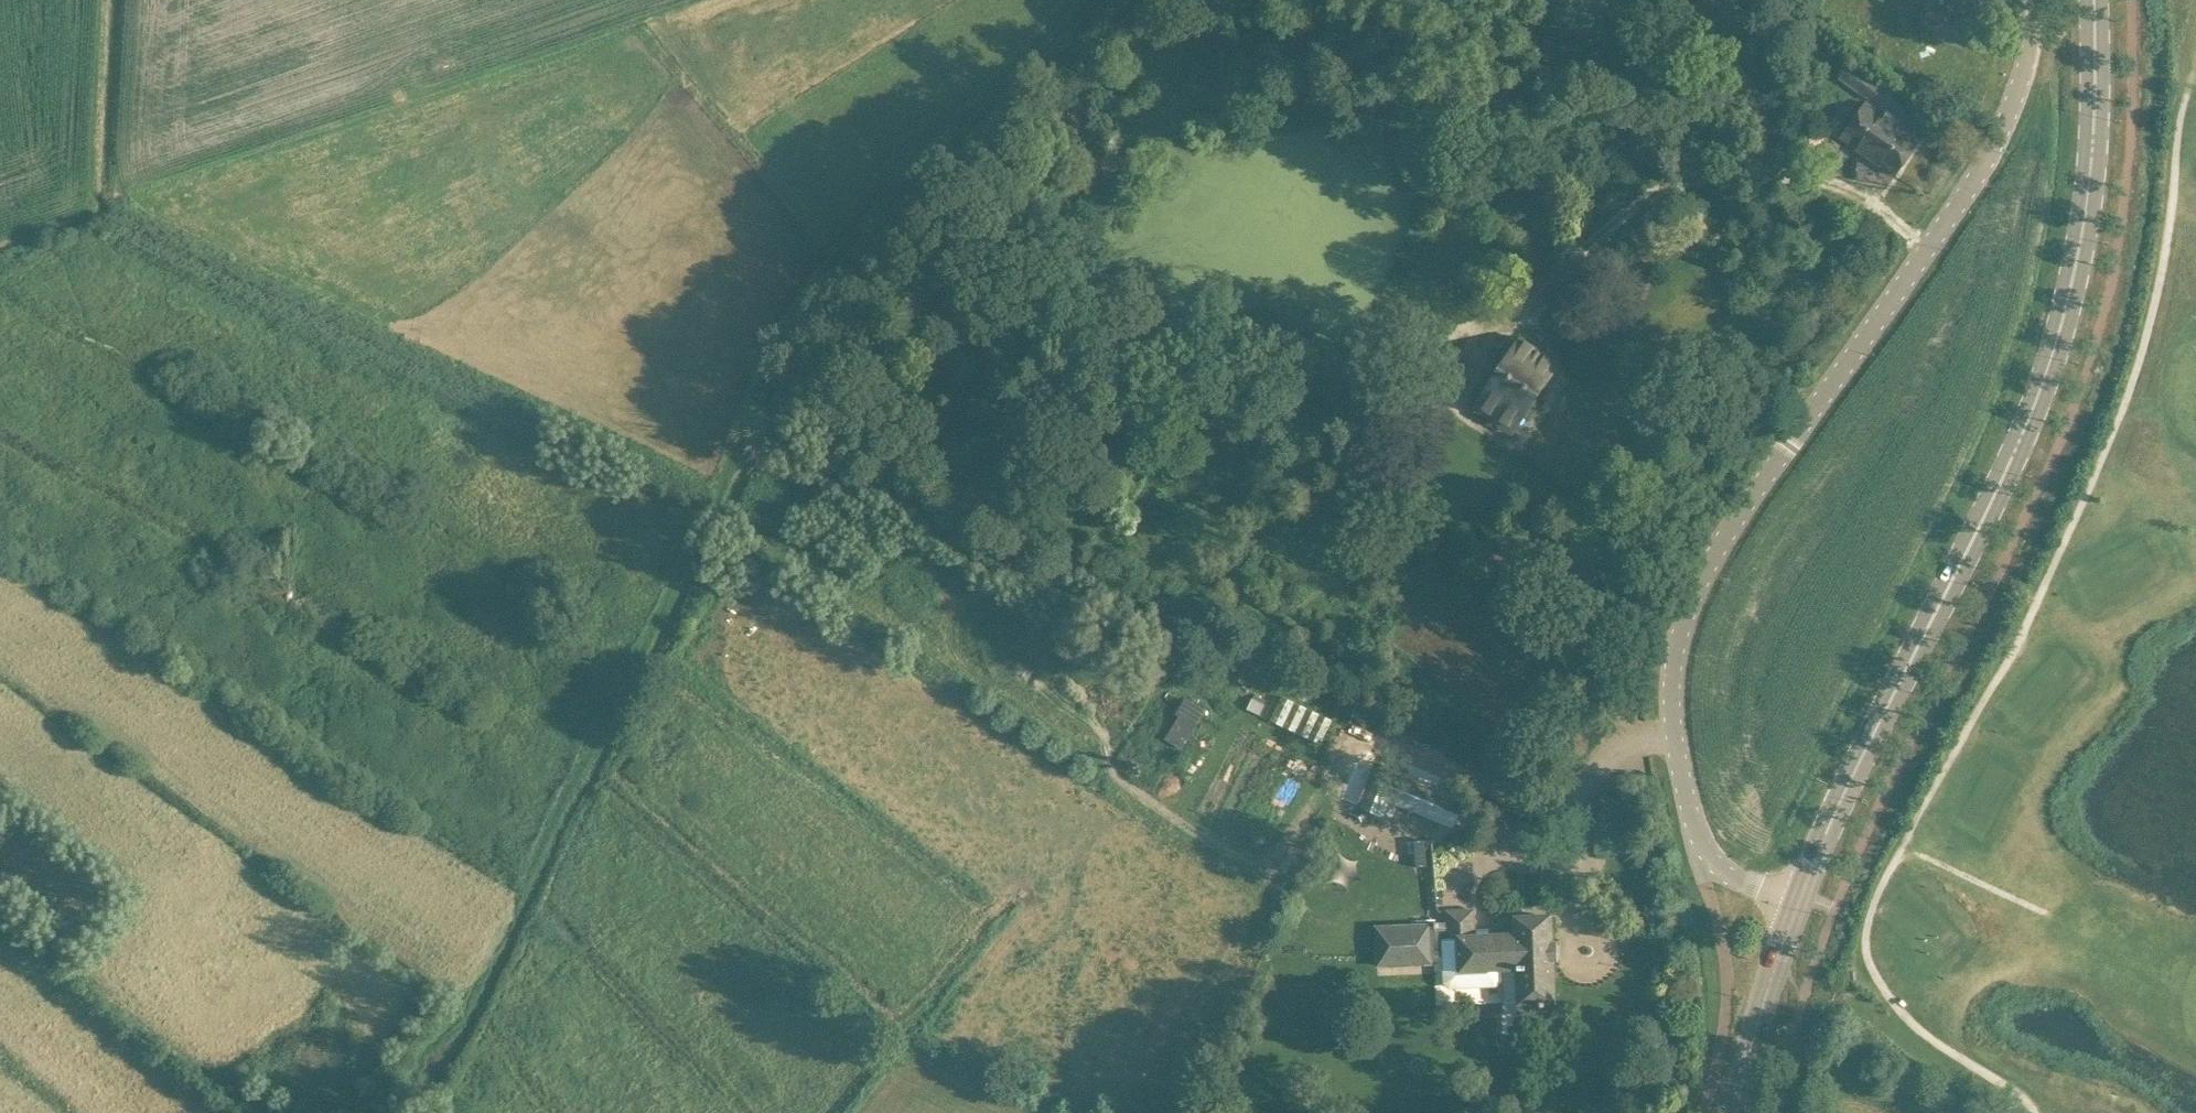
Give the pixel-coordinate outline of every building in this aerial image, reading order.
[(1949,14),(1981,9),(2007,4),(2007,0),(1947,0),(1949,14)] [(1880,84),(1863,72),(1850,63),(1839,79),(1852,87),(1869,99),(1880,84)] [(1841,138),(1881,166),(1894,176),(1919,142),(1906,132),(1908,128),(1883,110),(1880,113),(1867,104),(1862,111),(1841,138)] [(1475,407),(1477,407),(1513,432),(1558,364),(1520,339),(1504,364),(1502,363),(1495,374),(1496,375),(1475,407)] [(1181,750),(1206,711),(1185,698),(1175,714),(1179,716),(1164,739),(1181,750)] [(1357,762),(1348,782),(1354,784),(1353,786),(1359,789),(1360,787),(1365,789),(1358,805),(1385,816),(1379,813),(1387,793),(1430,811),(1427,817),(1452,827),(1463,801),(1452,796),(1457,783),(1434,774),(1429,785),(1417,780),(1422,769),(1396,758),(1391,771),(1359,758),(1358,758),(1357,762)] [(1447,922),(1374,925),(1376,968),(1433,965),(1432,957),(1442,957),(1444,983),(1450,989),(1497,987),(1502,981),(1502,968),(1524,967),(1526,1016),(1554,1015),(1550,916),(1516,918),(1517,935),(1475,937),(1474,909),(1447,911),(1447,922)]
